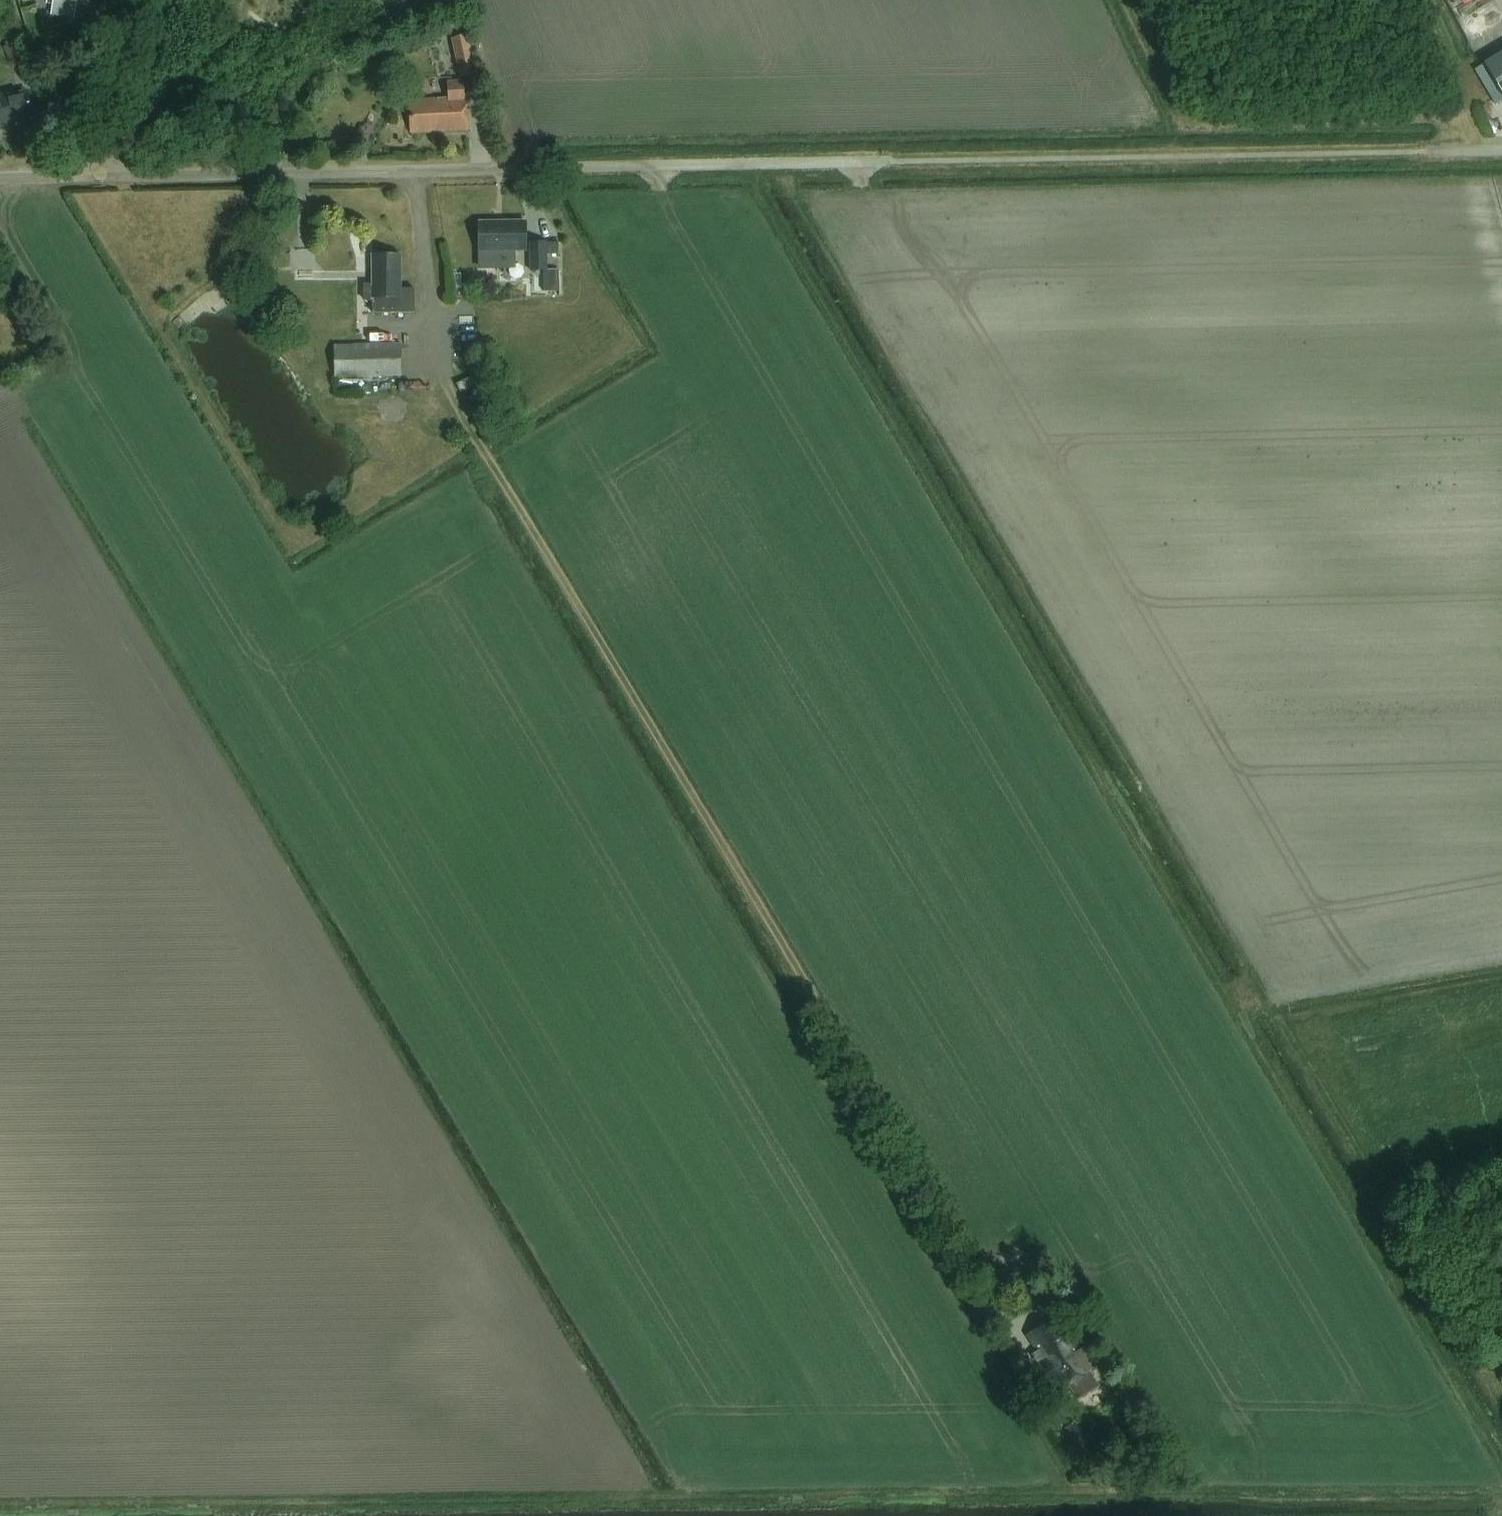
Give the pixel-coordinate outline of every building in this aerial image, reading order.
[(464,35),(449,39),(458,78),(473,75),(464,35)] [(26,61),(19,43),(5,49),(11,67),(26,61)] [(1495,106),(1501,102),(1501,54),(1473,72),(1495,106)] [(415,109),(409,109),(411,135),(468,132),(466,98),(464,99),(463,83),(447,84),(448,99),(415,101),(415,109)] [(15,125),(15,126),(34,122),(27,92),(8,96),(8,95),(0,96),(0,128),(15,125)] [(525,223),(479,223),(479,252),(480,252),(480,269),(505,269),(505,265),(515,264),(515,252),(526,252),(525,223)] [(530,244),(530,272),(543,272),(547,272),(547,271),(547,256),(558,256),(559,244),(530,244)] [(364,286),(364,303),(371,303),(371,315),(413,315),(413,291),(400,291),(400,257),(371,257),(371,261),(371,275),(371,286),(364,286)] [(543,272),(543,293),(559,293),(559,271),(547,271),(547,272),(543,272)] [(464,299),(463,291),(455,292),(456,300),(464,299)] [(334,379),(401,377),(401,345),(334,347),(334,379)] [(1036,1338),(1031,1341),(1062,1390),(1068,1387),(1078,1402),(1098,1389),(1089,1374),(1095,1370),(1083,1350),(1077,1354),(1059,1324),(1052,1328),(1048,1323),(1033,1332),(1036,1338)]
